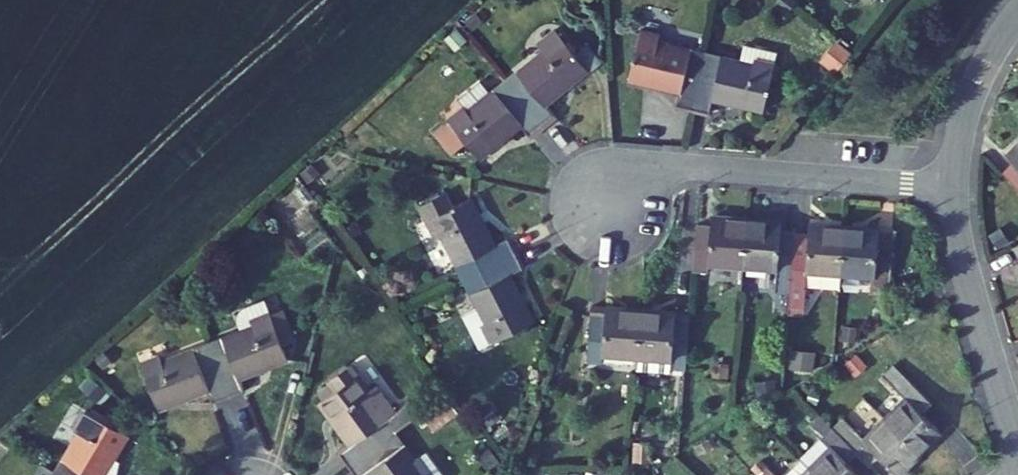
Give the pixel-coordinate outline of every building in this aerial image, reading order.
[(797,1),(796,0),(775,0),(789,11),(797,1)] [(542,52),(506,82),(543,127),(555,116),(547,106),(588,71),(576,56),(557,34),(539,49),(542,52)] [(677,106),(693,110),(706,54),(659,44),(660,38),(640,34),(629,82),(680,93),(677,106)] [(831,38),(823,59),(842,66),(850,45),(831,38)] [(587,46),(576,56),(588,71),(600,62),(587,46)] [(755,60),(775,64),(778,54),(757,49),(755,60)] [(764,112),(775,64),(755,60),(753,65),(706,54),(693,110),(711,114),(713,101),(764,112)] [(520,127),(529,138),(543,127),(506,82),(469,113),(465,109),(434,134),(452,156),(466,144),(480,161),(520,127)] [(1004,173),(1017,187),(1017,146),(1008,156),(1014,163),(1004,173)] [(293,190),(273,205),(285,223),(306,209),(293,190)] [(443,236),(464,278),(515,252),(508,238),(494,245),(470,198),(454,206),(447,191),(417,206),(435,240),(443,236)] [(696,224),(693,270),(708,271),(709,264),(743,266),(746,219),(711,217),(711,225),(696,224)] [(782,222),(746,219),(743,266),(777,269),(774,305),(788,306),(794,231),(781,230),(782,222)] [(809,232),(794,231),(788,306),(805,308),(807,286),(839,288),(840,273),(844,227),(809,224),(809,232)] [(880,230),(844,227),(840,273),(875,276),(873,293),(889,295),(893,239),(879,238),(880,230)] [(463,317),(479,349),(534,321),(510,275),(524,268),(515,252),(464,278),(479,308),(463,317)] [(592,305),(588,361),(604,362),(604,353),(637,355),(641,309),(592,305)] [(272,314),(280,332),(289,329),(293,327),(286,309),(272,314)] [(690,312),(641,309),(637,355),(637,367),(672,370),(672,368),(686,369),(690,312)] [(254,327),(208,344),(228,397),(246,390),(241,378),(290,360),(284,345),(294,341),(289,329),(280,332),(272,314),(252,321),(254,327)] [(142,363),(160,409),(208,390),(213,403),(228,397),(208,344),(163,361),(161,356),(142,363)] [(905,398),(886,419),(920,454),(929,445),(931,446),(943,434),(923,413),(933,402),(894,364),(882,375),(905,398)] [(332,385),(336,390),(359,373),(356,367),(332,385)] [(339,452),(348,465),(395,431),(367,393),(372,389),(359,373),(336,390),(318,403),(349,445),(339,452)] [(433,403),(446,420),(446,421),(459,412),(446,394),(433,403)] [(56,473),(59,474),(105,474),(129,435),(87,411),(76,429),(80,431),(56,473)] [(832,429),(858,454),(870,466),(880,456),(900,474),(902,474),(911,466),(909,465),(920,454),(886,419),(866,439),(844,417),(832,429)] [(578,426),(566,425),(565,437),(577,439),(578,426)] [(808,467),(816,474),(857,474),(847,465),(858,454),(832,429),(822,440),(828,446),(808,467)] [(372,474),(436,474),(421,455),(416,459),(395,431),(348,465),(356,474),(368,474),(371,473),(372,474)] [(784,474),(799,474),(808,467),(800,459),(784,474)] [(757,474),(778,474),(767,465),(757,474)] [(808,467),(799,474),(816,474),(808,467)]
